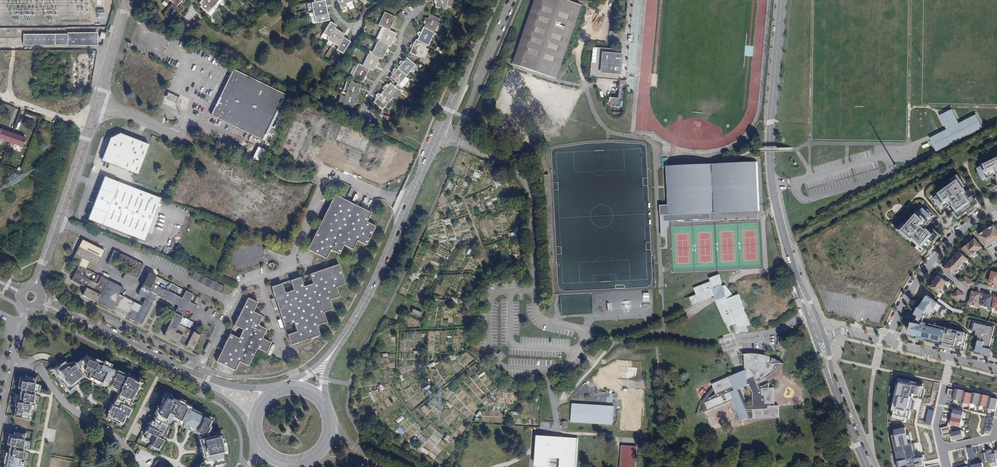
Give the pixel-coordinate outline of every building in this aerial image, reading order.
[(214,10),(210,7),(202,0),(201,0),(199,3),(201,5),(200,7),(208,13),(211,16),(215,11),(214,10)] [(213,0),(202,0),(210,7),(214,10),(218,5),(216,3),(213,0)] [(325,0),(314,2),(311,2),(312,9),(326,7),(325,0)] [(564,0),(535,0),(513,64),(557,79),(582,6),(564,0)] [(621,42),(621,49),(592,46),(590,77),(622,80),(620,97),(611,96),(610,105),(623,106),(625,90),(634,91),(635,76),(630,76),(630,74),(635,74),(642,0),(627,0),(623,42),(621,42)] [(176,7),(172,4),(163,15),(172,22),(176,18),(177,19),(178,19),(179,19),(180,19),(180,18),(180,17),(180,16),(179,16),(178,15),(181,11),(176,7)] [(326,7),(312,9),(313,16),(327,13),(326,7)] [(382,27),(389,30),(391,25),(393,26),(395,25),(395,23),(393,22),(395,17),(384,12),(378,25),(382,27)] [(328,13),(327,13),(313,16),(311,16),(312,21),(313,22),(315,22),(329,20),(328,13)] [(423,26),(434,32),(435,31),(439,32),(443,24),(439,23),(441,19),(434,16),(429,14),(427,19),(425,18),(423,19),(424,21),(425,22),(423,26)] [(322,34),(328,37),(334,28),(336,26),(330,22),(322,34)] [(417,39),(427,44),(428,45),(434,32),(423,26),(421,32),(419,31),(417,32),(418,34),(419,35),(417,39)] [(380,39),(379,41),(388,46),(390,46),(392,41),(393,42),(395,41),(395,39),(394,38),(396,33),(389,30),(382,27),(377,37),(380,39)] [(339,32),(334,28),(328,37),(326,40),(328,41),(326,44),(330,47),(332,43),(339,32)] [(339,32),(332,43),(338,47),(343,38),(342,37),(344,35),(339,32)] [(69,46),(90,46),(98,46),(98,34),(69,34),(68,39),(67,39),(67,35),(24,35),(24,46),(67,46),(67,42),(69,42),(69,46)] [(343,38),(338,47),(336,50),(342,54),(350,42),(343,38)] [(427,44),(417,39),(416,39),(414,42),(413,44),(412,44),(409,44),(410,47),(411,47),(410,52),(420,57),(421,56),(423,57),(428,48),(425,47),(427,44)] [(385,54),(386,54),(387,54),(388,53),(388,52),(388,51),(386,50),(388,46),(379,41),(377,41),(371,54),(379,57),(382,59),(385,54)] [(752,56),(753,46),(745,46),(744,56),(752,56)] [(377,62),(379,57),(371,54),(368,52),(362,65),(368,68),(373,71),(375,66),(377,66),(378,66),(379,66),(379,65),(379,64),(379,63),(378,63),(377,62)] [(72,56),(73,89),(85,89),(85,56),(72,56)] [(404,69),(408,73),(415,64),(407,57),(403,62),(401,61),(399,61),(399,63),(401,65),(397,69),(402,72),(404,69)] [(368,68),(362,65),(358,64),(357,65),(356,65),(353,67),(350,74),(353,75),(352,77),(362,82),(365,76),(366,76),(367,76),(368,76),(368,75),(369,75),(369,74),(368,73),(367,73),(368,68)] [(402,72),(397,69),(396,71),(394,69),(393,69),(392,69),(392,70),(392,71),(392,72),(394,73),(390,77),(398,85),(408,73),(404,69),(402,72)] [(258,138),(262,140),(284,94),(234,70),(212,115),(258,138)] [(346,91),(345,94),(350,96),(352,93),(357,95),(358,92),(359,92),(361,91),(360,89),(359,89),(360,84),(350,81),(348,84),(345,83),(343,90),(346,91)] [(383,91),(380,94),(385,98),(387,95),(391,98),(398,90),(395,88),(390,83),(385,88),(384,87),(383,87),(382,87),(382,88),(382,89),(382,90),(383,91)] [(350,96),(345,94),(342,93),(341,95),(340,95),(338,102),(342,103),(342,105),(353,109),(354,103),(356,103),(358,102),(357,100),(355,100),(357,95),(352,93),(350,96)] [(182,100),(168,94),(166,100),(179,105),(182,100)] [(385,98),(380,94),(378,96),(375,103),(382,109),(391,98),(387,95),(385,98)] [(954,109),(949,112),(957,114),(955,119),(960,121),(954,109)] [(957,114),(949,112),(946,111),(945,114),(943,121),(948,123),(946,128),(947,130),(945,131),(944,129),(927,138),(927,139),(934,152),(951,143),(950,141),(952,140),(954,143),(968,136),(966,133),(969,132),(970,134),(987,125),(980,111),(962,120),(963,121),(961,123),(960,121),(955,119),(957,114)] [(0,129),(0,139),(22,147),(25,138),(19,136),(20,134),(6,129),(5,131),(0,129)] [(112,139),(103,161),(139,175),(150,146),(121,135),(112,139)] [(978,167),(984,181),(992,177),(993,180),(996,178),(996,158),(985,163),(985,164),(978,167)] [(929,197),(938,211),(948,204),(951,208),(950,209),(956,218),(962,213),(963,214),(967,211),(968,212),(974,208),(973,206),(979,202),(969,188),(967,189),(963,183),(963,182),(960,178),(959,178),(956,174),(949,179),(952,184),(949,186),(947,183),(930,195),(931,196),(929,197)] [(145,241),(161,199),(106,178),(90,219),(145,241)] [(369,212),(334,195),(308,250),(325,258),(330,249),(339,253),(343,245),(352,249),(356,240),(364,244),(373,226),(365,221),(369,212)] [(900,222),(894,228),(898,232),(902,236),(905,238),(907,235),(916,244),(913,247),(920,254),(930,243),(931,244),(934,240),(933,239),(939,233),(931,226),(928,230),(924,227),(929,221),(934,215),(923,205),(916,212),(914,210),(905,221),(907,223),(905,226),(900,222)] [(993,223),(977,233),(987,249),(996,243),(996,230),(993,223)] [(100,305),(112,280),(100,275),(96,283),(83,276),(90,262),(97,265),(105,250),(82,238),(71,261),(78,265),(71,280),(86,287),(81,295),(100,305)] [(974,238),(969,242),(977,251),(982,247),(974,238)] [(969,242),(965,247),(972,256),(977,251),(969,242)] [(107,262),(115,266),(118,260),(133,267),(130,274),(137,277),(143,264),(114,249),(107,262)] [(967,259),(959,251),(954,256),(962,264),(967,259)] [(957,269),(962,264),(954,256),(949,261),(956,268),(957,269)] [(956,268),(949,261),(943,267),(951,274),(956,268)] [(272,286),(284,324),(293,321),(296,330),(287,333),(290,343),(317,335),(314,325),(325,322),(321,312),(331,309),(328,300),(337,297),(335,287),(344,284),(338,265),(309,275),(312,284),(303,287),(300,278),(291,281),(294,290),(284,293),(281,284),(272,286)] [(991,271),(987,284),(996,286),(996,284),(996,272),(991,271)] [(184,290),(181,298),(152,283),(155,276),(149,272),(138,293),(145,297),(153,301),(156,295),(177,305),(162,333),(191,348),(199,333),(176,322),(183,307),(192,311),(195,304),(188,300),(191,293),(184,290)] [(195,272),(192,279),(221,293),(224,286),(195,272)] [(938,274),(934,280),(943,287),(947,281),(938,274)] [(722,287),(719,275),(709,279),(710,282),(693,289),(696,296),(689,298),(692,305),(713,297),(715,301),(724,323),(726,322),(728,326),(735,324),(738,332),(747,332),(745,327),(751,324),(739,294),(734,296),(728,283),(722,287)] [(965,275),(959,281),(962,283),(968,278),(965,275)] [(123,286),(112,280),(100,305),(142,324),(153,301),(145,297),(141,305),(119,294),(123,286)] [(934,280),(930,286),(939,293),(943,287),(934,280)] [(970,280),(965,286),(968,288),(973,282),(970,280)] [(958,289),(953,295),(956,298),(961,292),(958,289)] [(980,293),(971,290),(968,304),(977,306),(976,307),(981,308),(981,305),(980,305),(981,299),(979,299),(980,293)] [(964,294),(961,292),(956,298),(958,300),(964,294)] [(927,294),(923,299),(935,307),(935,308),(940,312),(944,306),(927,294)] [(983,294),(981,299),(980,305),(981,305),(988,307),(987,309),(991,310),(992,308),(992,302),(990,302),(991,295),(983,294)] [(923,299),(915,311),(928,320),(931,315),(930,314),(931,313),(935,308),(935,307),(923,299)] [(236,326),(244,331),(240,339),(232,335),(219,362),(237,371),(241,362),(250,366),(259,348),(267,352),(272,343),(263,339),(267,331),(259,326),(261,322),(265,324),(267,319),(254,313),(259,304),(250,300),(236,326)] [(924,321),(912,318),(909,330),(912,330),(911,334),(915,335),(915,336),(923,338),(923,337),(941,341),(941,343),(949,345),(949,344),(960,346),(962,346),(966,332),(928,322),(927,326),(923,325),(924,321)] [(977,336),(973,349),(987,353),(989,343),(991,343),(993,337),(991,337),(994,325),(974,320),(971,332),(979,334),(979,336),(977,336)] [(779,348),(788,338),(786,337),(779,337),(777,339),(778,346),(779,348)] [(741,421),(751,417),(751,419),(777,419),(777,408),(767,408),(767,406),(772,406),(772,391),(769,391),(769,387),(761,389),(761,392),(759,392),(756,382),(761,380),(761,382),(766,378),(769,374),(771,370),(773,365),(779,364),(779,362),(764,355),(756,355),(756,354),(745,354),(746,376),(738,377),(732,379),(732,377),(712,386),(716,394),(710,398),(711,400),(710,401),(705,403),(707,410),(724,403),(727,401),(727,402),(732,399),(741,421)] [(60,365),(54,369),(57,374),(58,374),(63,382),(63,383),(68,391),(74,387),(74,386),(79,383),(78,381),(84,377),(91,381),(90,383),(95,385),(96,383),(101,385),(119,393),(112,407),(111,406),(109,411),(106,418),(119,424),(120,422),(122,423),(124,418),(123,418),(125,415),(127,416),(130,410),(128,408),(131,402),(134,395),(135,396),(141,383),(136,380),(136,379),(124,373),(120,372),(119,373),(110,368),(111,365),(104,361),(103,363),(98,360),(97,361),(88,357),(86,359),(86,358),(80,362),(80,363),(77,365),(74,361),(71,363),(70,362),(67,365),(65,361),(59,365),(60,365)] [(622,377),(636,378),(636,368),(627,367),(626,372),(622,372),(622,377)] [(35,378),(25,376),(24,377),(24,378),(19,377),(17,388),(20,389),(19,397),(16,396),(14,407),(15,407),(14,416),(27,419),(28,415),(29,415),(30,410),(33,410),(34,404),(35,402),(36,396),(36,395),(34,395),(34,393),(36,393),(37,391),(38,385),(38,384),(34,384),(35,378)] [(732,377),(731,376),(712,385),(712,386),(732,377)] [(439,388),(444,384),(439,377),(433,381),(439,388)] [(922,387),(922,384),(897,379),(890,411),(892,411),(891,419),(905,423),(909,410),(913,411),(914,403),(912,402),(914,397),(922,399),(925,390),(923,389),(922,387)] [(963,391),(954,389),(952,400),(961,402),(962,393),(963,391)] [(971,394),(962,393),(961,402),(960,403),(969,405),(969,404),(971,394)] [(972,393),(971,394),(969,404),(978,406),(980,395),(972,393)] [(165,395),(161,402),(162,402),(150,427),(147,426),(144,434),(146,435),(145,438),(151,441),(151,442),(153,443),(151,446),(157,449),(159,446),(160,447),(164,440),(162,439),(163,436),(165,437),(169,430),(168,429),(169,426),(172,419),(176,421),(175,423),(179,425),(179,423),(183,425),(189,428),(188,430),(198,435),(201,447),(200,447),(202,457),(205,456),(206,461),(202,466),(217,466),(219,464),(224,463),(222,451),(225,450),(222,438),(219,439),(218,435),(213,436),(212,433),(211,433),(210,428),(211,428),(210,423),(211,421),(201,416),(202,414),(196,411),(195,413),(189,410),(191,407),(184,404),(185,401),(181,399),(180,401),(171,396),(170,398),(165,395)] [(988,396),(980,395),(978,406),(986,408),(988,398),(988,396)] [(988,398),(986,408),(986,409),(996,410),(996,401),(996,399),(988,398)] [(572,404),(571,423),(613,426),(614,407),(572,404)] [(962,420),(963,412),(952,410),(951,418),(962,420)] [(962,420),(951,418),(949,425),(960,428),(962,420)] [(906,427),(892,431),(896,448),(901,447),(904,460),(895,463),(896,466),(925,466),(922,458),(913,460),(906,427)] [(942,436),(950,435),(949,427),(941,428),(942,436)] [(961,430),(951,433),(953,442),(962,439),(961,430)] [(14,433),(14,435),(9,434),(7,445),(10,445),(8,453),(5,453),(3,463),(5,463),(4,466),(20,466),(22,466),(23,460),(24,458),(25,453),(25,452),(23,452),(24,449),(26,450),(26,447),(27,442),(27,441),(23,440),(24,435),(14,433)] [(556,459),(556,458),(561,458),(561,466),(577,466),(578,449),(576,449),(576,447),(578,447),(578,439),(565,439),(563,441),(563,442),(557,442),(557,438),(555,438),(553,439),(552,439),(552,438),(539,437),(537,466),(550,466),(551,457),(552,458),(556,459)] [(622,448),(621,454),(623,454),(623,457),(621,457),(620,466),(636,466),(637,447),(626,446),(626,448),(622,448)] [(983,453),(985,461),(987,461),(988,465),(991,464),(992,466),(996,466),(996,463),(996,459),(995,454),(992,454),(992,450),(985,452),(985,453),(983,453)]
